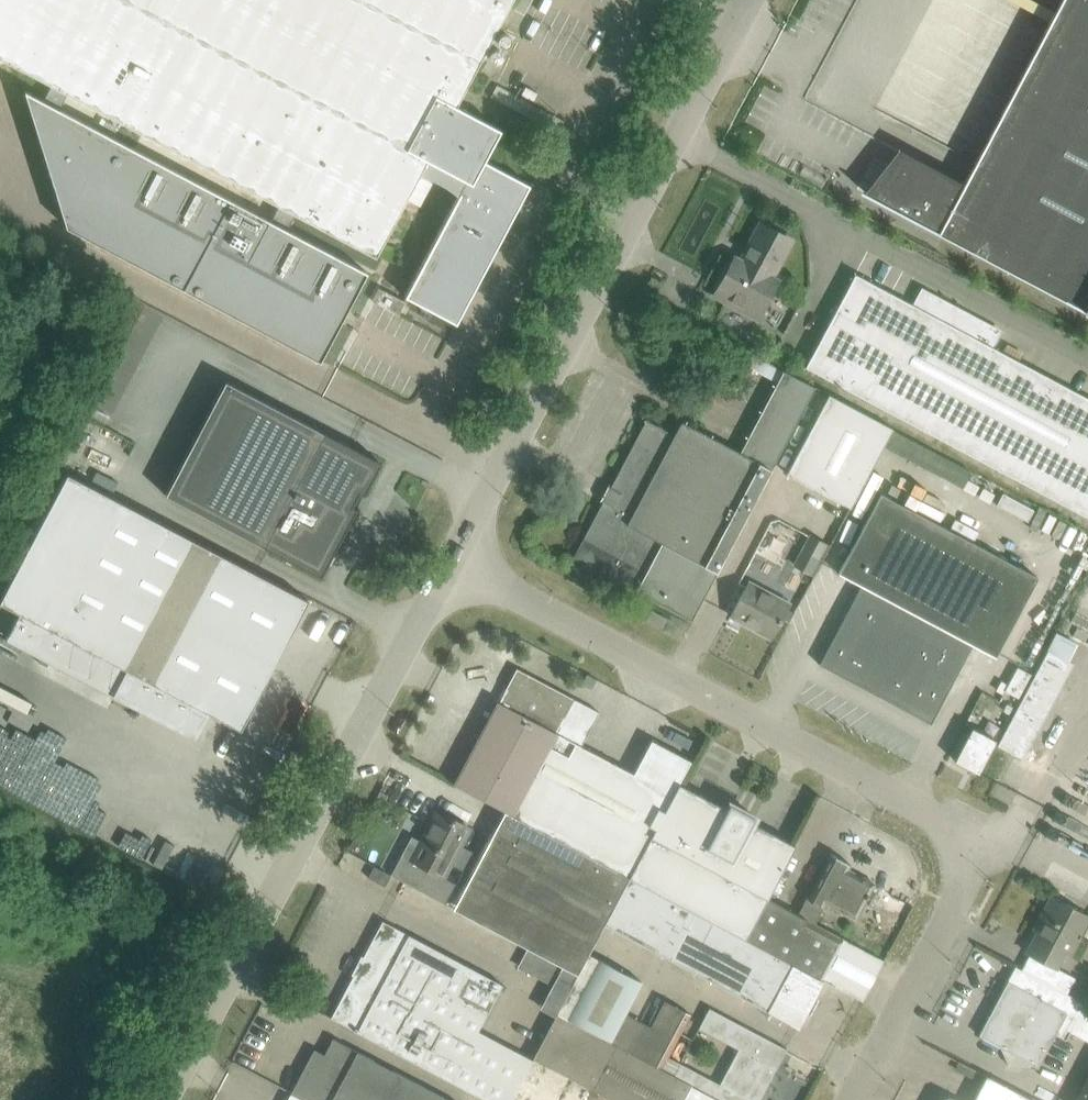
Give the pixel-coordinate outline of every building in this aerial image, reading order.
[(456,323),(530,184),(484,160),(501,129),(456,105),(512,0),(0,0),(0,62),(6,60),(51,84),(43,100),(24,90),(67,226),(320,361),(367,272),(289,230),(297,215),(376,256),(419,175),(425,177),(430,178),(436,181),(441,183),(445,186),(450,189),(454,192),(458,196),(405,296),(456,323)] [(969,184),(968,184),(967,186),(911,156),(908,155),(876,195),(866,190),(865,192),(1087,310),(1087,0),(1067,0),(969,184)] [(663,12),(652,6),(645,19),(656,25),(663,12)] [(510,38),(510,36),(509,35),(508,35),(507,34),(504,33),(503,33),(502,33),(501,34),(500,34),(499,35),(498,36),(498,37),(498,38),(497,40),(498,42),(498,43),(499,44),(500,45),(502,46),(503,46),(504,46),(506,46),(507,45),(508,44),(509,43),(510,42),(510,40),(510,39),(510,38)] [(502,55),(502,53),(501,52),(501,51),(500,50),(499,50),(498,49),(497,49),(494,49),(492,50),(490,52),(490,53),(489,54),(489,56),(490,57),(490,59),(491,59),(492,60),(494,61),(495,61),(497,61),(498,61),(499,60),(500,60),(501,58),(502,57),(502,56),(502,55)] [(591,154),(594,149),(585,144),(582,149),(591,154)] [(787,237),(760,223),(749,243),(753,245),(744,263),(734,258),(714,294),(754,315),(774,278),(767,274),(787,237)] [(991,344),(999,329),(921,287),(913,302),(853,271),(804,363),(1087,514),(1087,395),(991,344)] [(655,289),(645,284),(640,294),(650,299),(655,289)] [(379,288),(372,300),(398,314),(405,301),(379,288)] [(574,558),(691,619),(771,468),(814,386),(782,369),(781,370),(783,371),(740,452),(681,421),(674,434),(641,417),(640,419),(646,422),(574,558)] [(381,462),(352,447),(225,380),(165,494),(321,577),(357,508),(352,506),(359,492),(364,495),(381,462)] [(829,393),(785,475),(848,508),(892,427),(829,393)] [(20,613),(67,638),(129,670),(117,692),(196,734),(207,711),(241,729),(309,600),(68,473),(0,602),(20,613)] [(863,583),(819,663),(824,666),(827,661),(929,715),(926,720),(930,723),(974,641),(994,652),(1035,575),(879,492),(838,569),(863,583)] [(814,573),(826,542),(805,534),(793,565),(814,573)] [(749,581),(731,615),(771,637),(790,603),(749,581)] [(1063,632),(1087,646),(1087,586),(1063,632)] [(651,610),(646,620),(662,628),(667,618),(651,610)] [(1049,650),(998,745),(1022,758),(1072,663),(1049,650)] [(691,760),(651,739),(633,773),(557,732),(574,699),(516,668),(498,701),(454,784),(505,811),(611,867),(628,876),(629,877),(651,836),(679,783),(691,760)] [(591,689),(596,679),(587,674),(582,684),(591,689)] [(1008,695),(1002,706),(1010,710),(1016,700),(1008,695)] [(15,762),(36,716),(0,700),(0,756),(15,762)] [(972,727),(955,760),(978,772),(995,740),(972,727)] [(743,938),(781,867),(793,844),(752,822),(755,816),(730,803),(727,809),(679,783),(651,836),(629,877),(708,919),(743,938)] [(441,875),(445,867),(467,826),(440,811),(424,842),(420,840),(410,859),(441,875)] [(628,876),(611,867),(505,811),(457,900),(539,944),(535,952),(577,974),(588,953),(603,923),(628,876)] [(767,898),(784,867),(795,845),(793,844),(781,867),(743,938),(823,980),(862,1000),(883,961),(844,940),(814,924),(823,907),(806,898),(797,914),(767,898)] [(849,869),(850,867),(851,864),(831,854),(830,855),(831,855),(808,898),(807,898),(806,898),(823,907),(826,902),(856,918),(874,883),(849,869)] [(391,875),(376,867),(374,866),(368,877),(385,886),(391,875)] [(603,923),(683,965),(708,919),(629,877),(628,876),(603,923)] [(1029,954),(1021,969),(1047,983),(1047,982),(1067,993),(1075,978),(1056,967),(1063,953),(1084,914),(1084,913),(1052,896),(1038,920),(1042,922),(1026,952),(1029,954)] [(823,980),(743,938),(708,919),(683,965),(798,1026),(823,980)] [(382,920),(331,1017),(486,1099),(510,1099),(524,1073),(532,1057),(479,1029),(502,984),(382,920)] [(577,974),(556,1013),(567,1019),(599,958),(588,953),(577,974)] [(642,981),(599,958),(567,1019),(610,1041),(625,1013),(642,981)] [(1015,966),(978,1035),(1000,1046),(1010,1051),(1008,1066),(1026,1067),(1029,1062),(1038,1066),(1056,1033),(1065,1038),(1069,1032),(1084,1002),(1067,993),(1047,982),(1047,983),(1021,969),(1015,966)] [(610,1041),(661,1068),(690,1013),(664,1000),(650,1026),(625,1013),(610,1041)] [(1084,1002),(1069,1032),(1087,1042),(1087,1004),(1084,1002)] [(778,1065),(786,1049),(709,1008),(699,1027),(739,1048),(719,1084),(750,1099),(759,1099),(778,1065)] [(532,1057),(613,1099),(721,1099),(661,1068),(610,1041),(567,1019),(556,1013),(532,1057)] [(293,1094),(305,1099),(450,1099),(333,1038),(324,1055),(315,1051),(293,1094)] [(123,1074),(126,1068),(128,1065),(119,1060),(112,1072),(121,1077),(123,1074)] [(510,1099),(561,1099),(564,1095),(564,1094),(555,1090),(524,1073),(510,1099)] [(986,1076),(973,1099),(1032,1099),(986,1076)] [(1075,1099),(1087,1099),(1087,1076),(1075,1099)]
